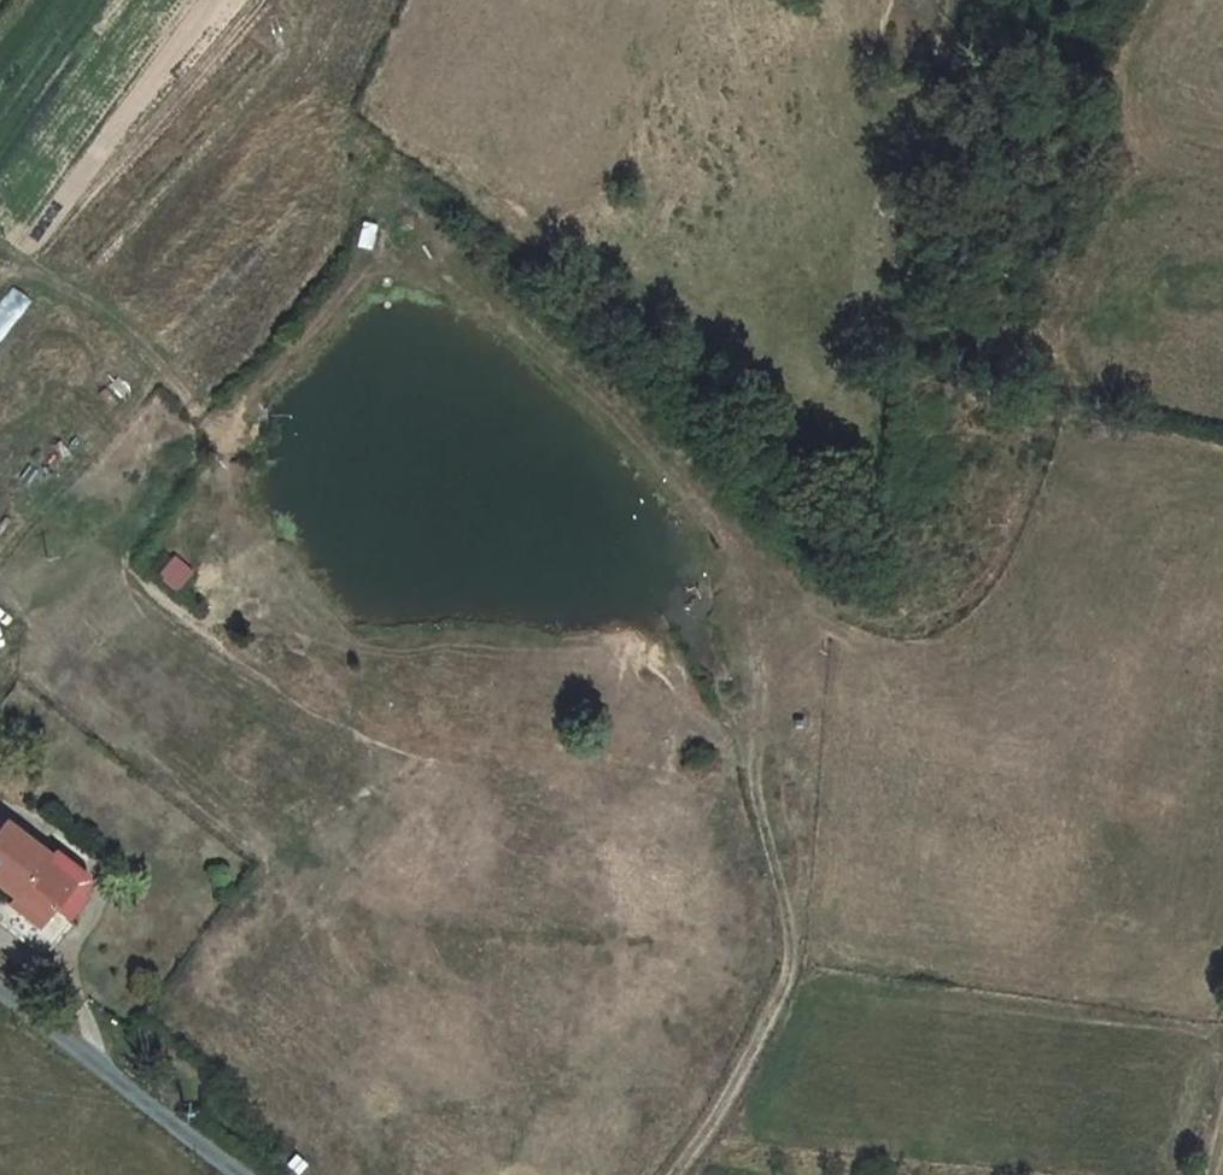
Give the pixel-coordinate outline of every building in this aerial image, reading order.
[(27,297),(8,284),(0,296),(0,335),(27,297)] [(4,821),(0,827),(0,887),(18,901),(13,908),(39,929),(52,909),(71,886),(45,865),(50,857),(4,821)] [(55,850),(50,857),(45,865),(71,886),(52,909),(70,922),(98,884),(55,850)]
